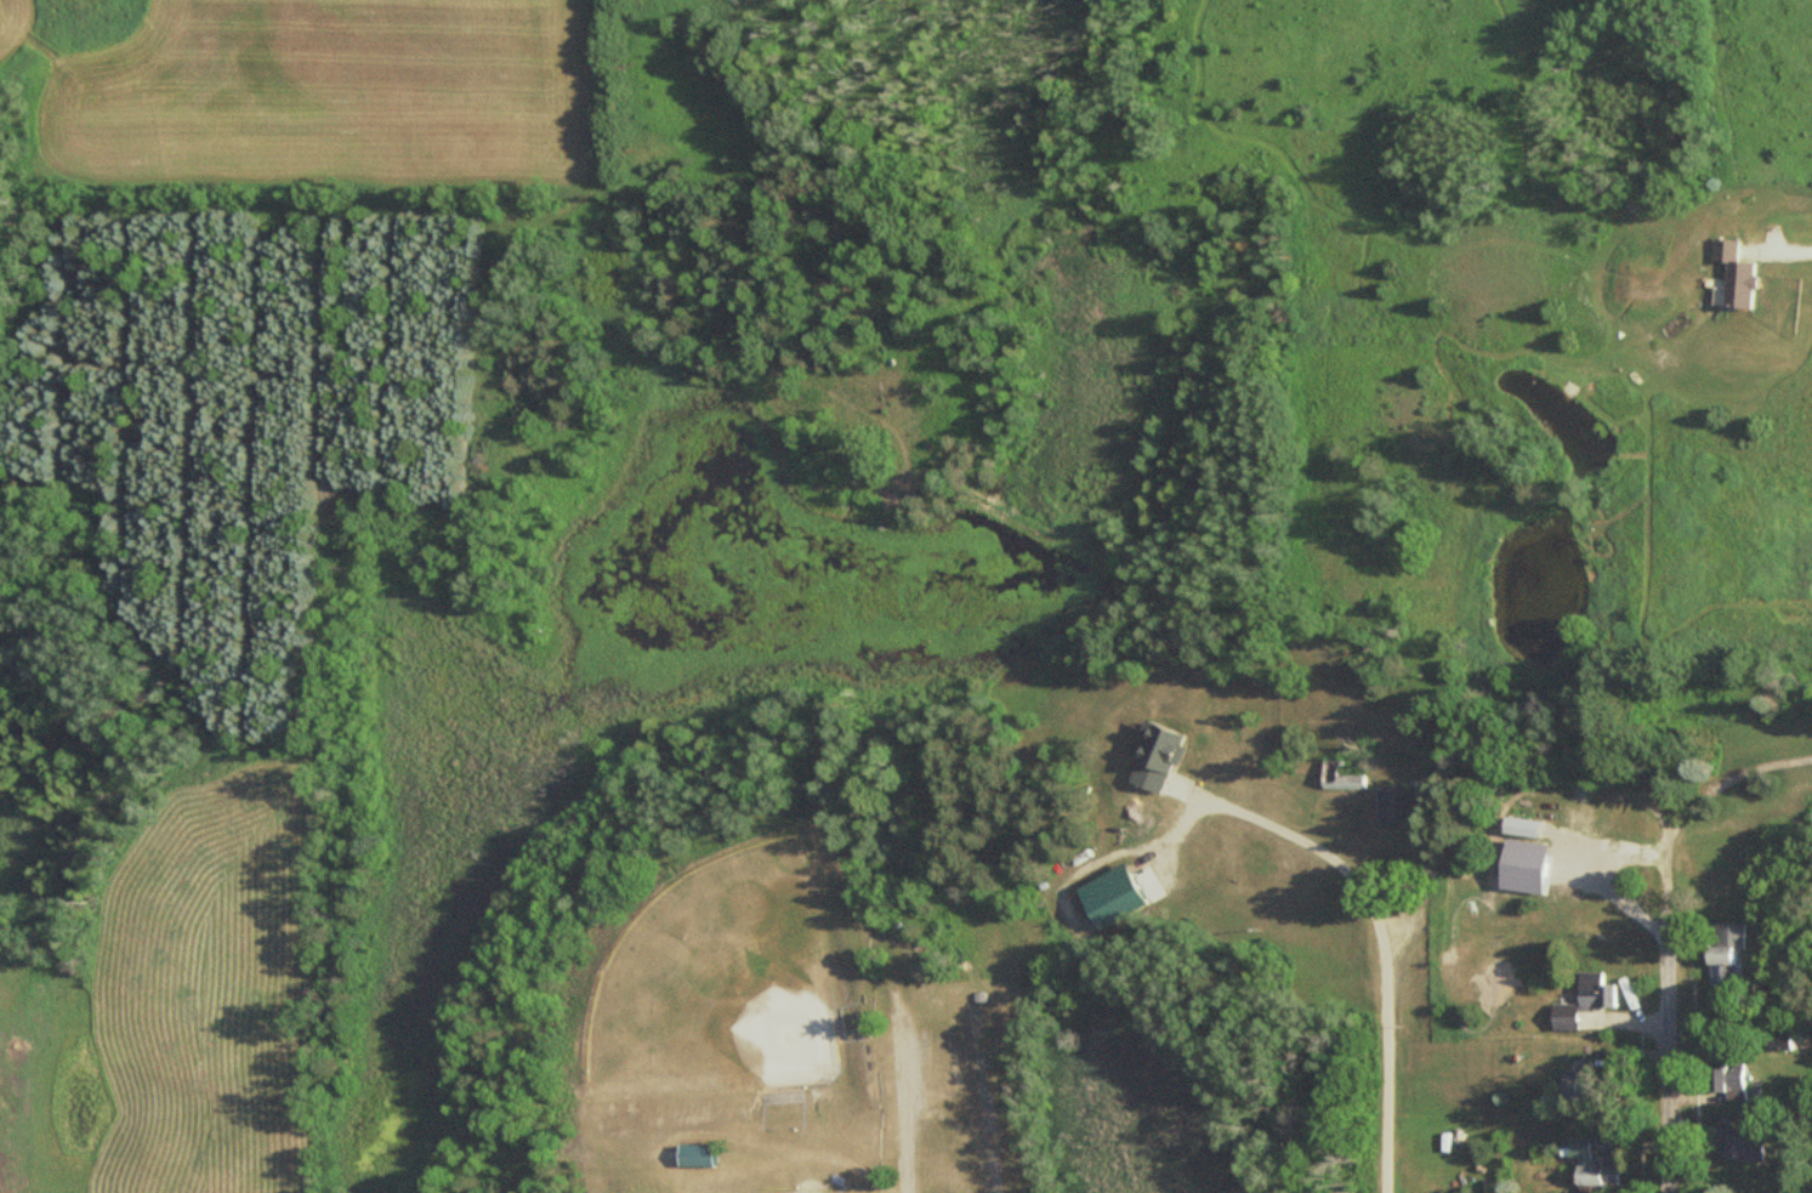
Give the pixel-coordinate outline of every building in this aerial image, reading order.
[(1136,784),(1176,793),(1190,732),(1150,722),(1136,784)] [(1317,789),(1365,789),(1365,775),(1338,775),(1338,760),(1317,760),(1317,789)] [(1404,822),(1404,786),(1373,786),(1373,822),(1404,822)] [(1743,922),(1713,922),(1712,944),(1700,944),(1700,964),(1707,964),(1707,975),(1743,976),(1743,922)] [(1603,981),(1603,970),(1576,970),(1576,1006),(1611,1006),(1611,981),(1603,981)] [(1703,1090),(1721,1089),(1722,1098),(1744,1097),(1743,1061),(1702,1062),(1703,1090)] [(1715,1158),(1759,1158),(1759,1126),(1715,1126),(1715,1158)] [(1569,1184),(1618,1184),(1618,1163),(1590,1163),(1590,1134),(1565,1134),(1565,1157),(1569,1157),(1569,1184)] [(727,1145),(692,1145),(692,1168),(727,1168),(727,1145)]
